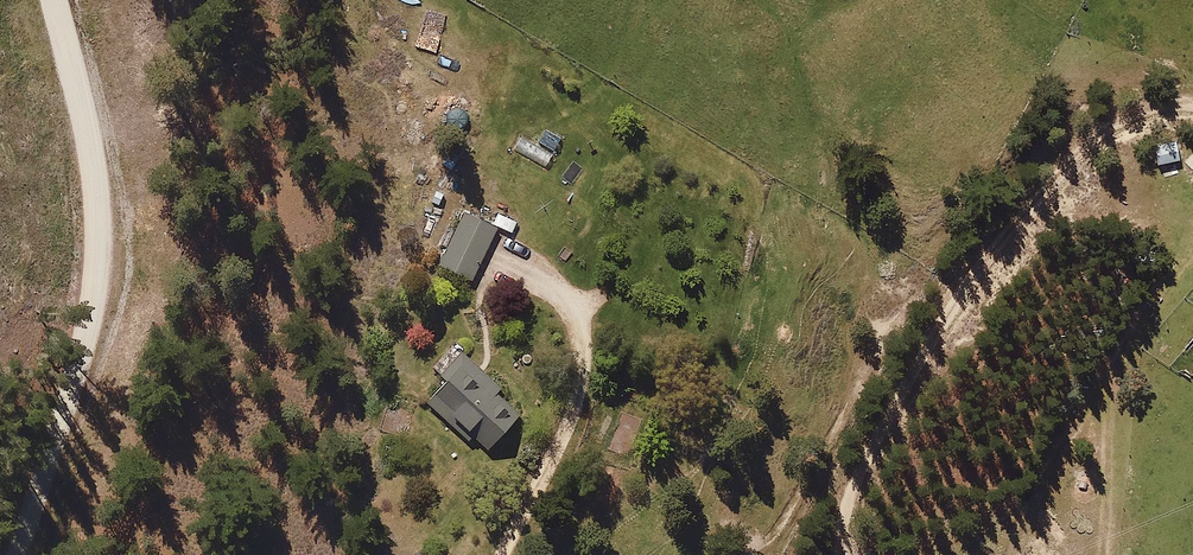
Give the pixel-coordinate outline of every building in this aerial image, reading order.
[(447,213),(410,268),(438,287),(477,231),(447,213)] [(446,350),(409,391),(472,443),(510,406),(446,350)]
